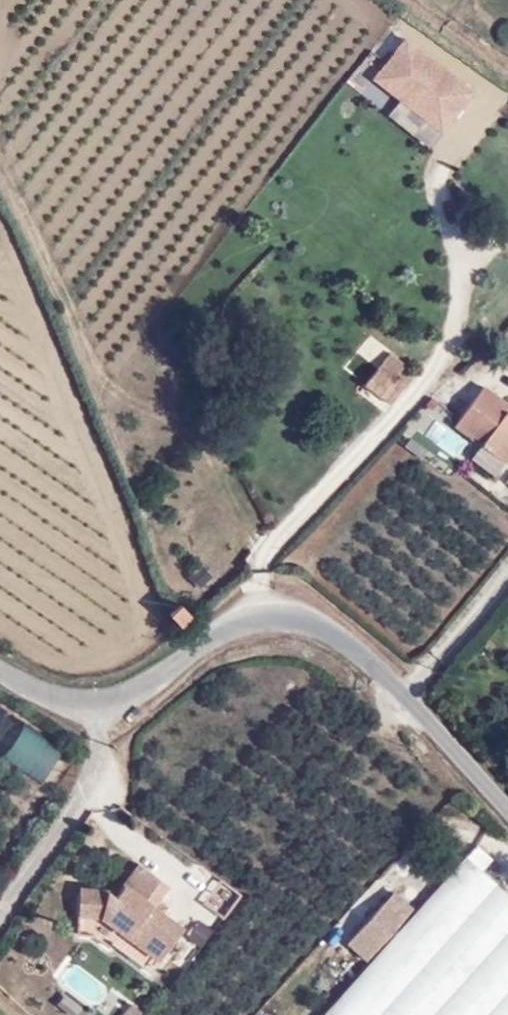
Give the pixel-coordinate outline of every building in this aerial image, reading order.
[(478,95),(405,40),(372,83),(445,138),(478,95)] [(392,377),(406,360),(389,346),(363,376),(389,399),(401,385),(392,377)] [(482,378),(453,419),(482,438),(470,453),(497,472),(507,456),(507,397),(482,378)] [(457,471),(475,447),(435,417),(417,440),(457,471)] [(170,611),(180,622),(190,614),(181,603),(170,611)] [(41,781),(63,746),(0,705),(0,755),(41,781)] [(466,855),(322,1014),(507,1014),(507,893),(466,855)] [(155,904),(169,885),(137,862),(124,881),(126,882),(116,895),(107,888),(79,886),(77,915),(100,917),(159,960),(184,926),(155,904)] [(223,918),(241,895),(220,880),(203,903),(223,918)] [(365,959),(411,905),(389,891),(347,942),(365,959)] [(83,1007),(63,995),(55,1008),(68,1014),(78,1014),(83,1007)] [(142,1011),(131,1003),(122,1014),(140,1014),(142,1011)]
